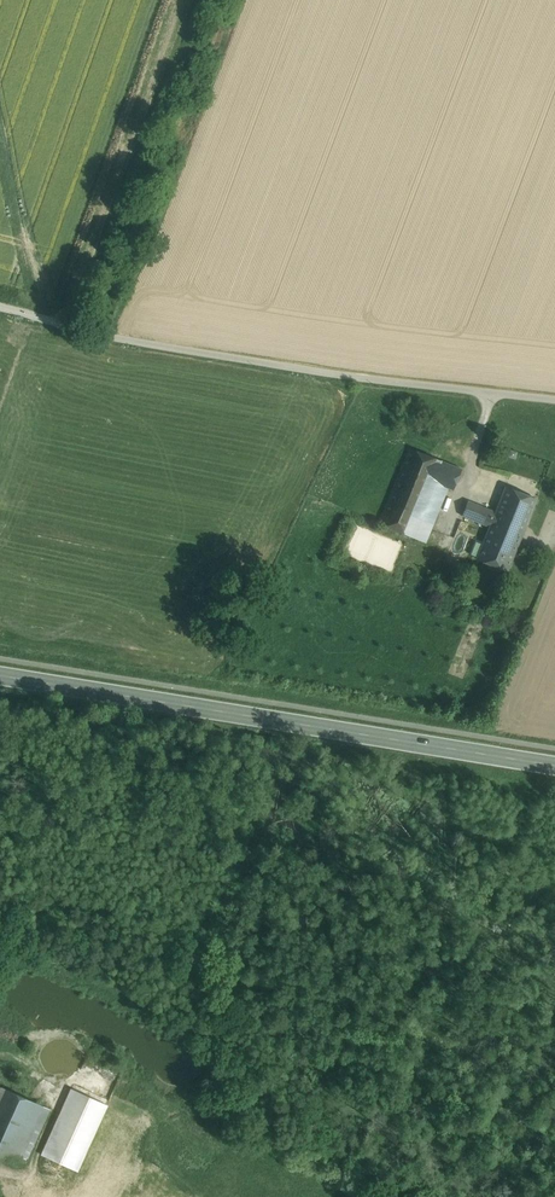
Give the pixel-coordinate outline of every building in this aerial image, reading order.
[(453,490),(461,469),(409,448),(378,523),(410,536),(415,524),(432,481),(447,487),(453,490)] [(432,481),(415,524),(430,530),(447,487),(432,481)] [(522,534),(536,499),(505,487),(495,512),(491,522),(522,534)] [(462,516),(489,527),(491,522),(495,512),(468,501),(462,516)] [(522,534),(491,522),(489,527),(476,559),(507,571),(522,534)] [(425,542),(430,530),(415,524),(410,536),(425,542)] [(439,573),(453,578),(458,565),(444,560),(439,573)] [(5,1158),(31,1101),(3,1088),(0,1094),(0,1156),(5,1158)] [(72,1089),(42,1155),(77,1171),(107,1105),(72,1089)] [(43,1106),(31,1101),(5,1158),(17,1164),(43,1106)] [(87,1181),(97,1168),(90,1163),(80,1176),(87,1181)] [(125,1196),(134,1196),(136,1193),(114,1178),(108,1186),(125,1196)] [(45,1196),(69,1196),(53,1186),(45,1196)] [(108,1186),(103,1193),(109,1196),(125,1196),(108,1186)]
